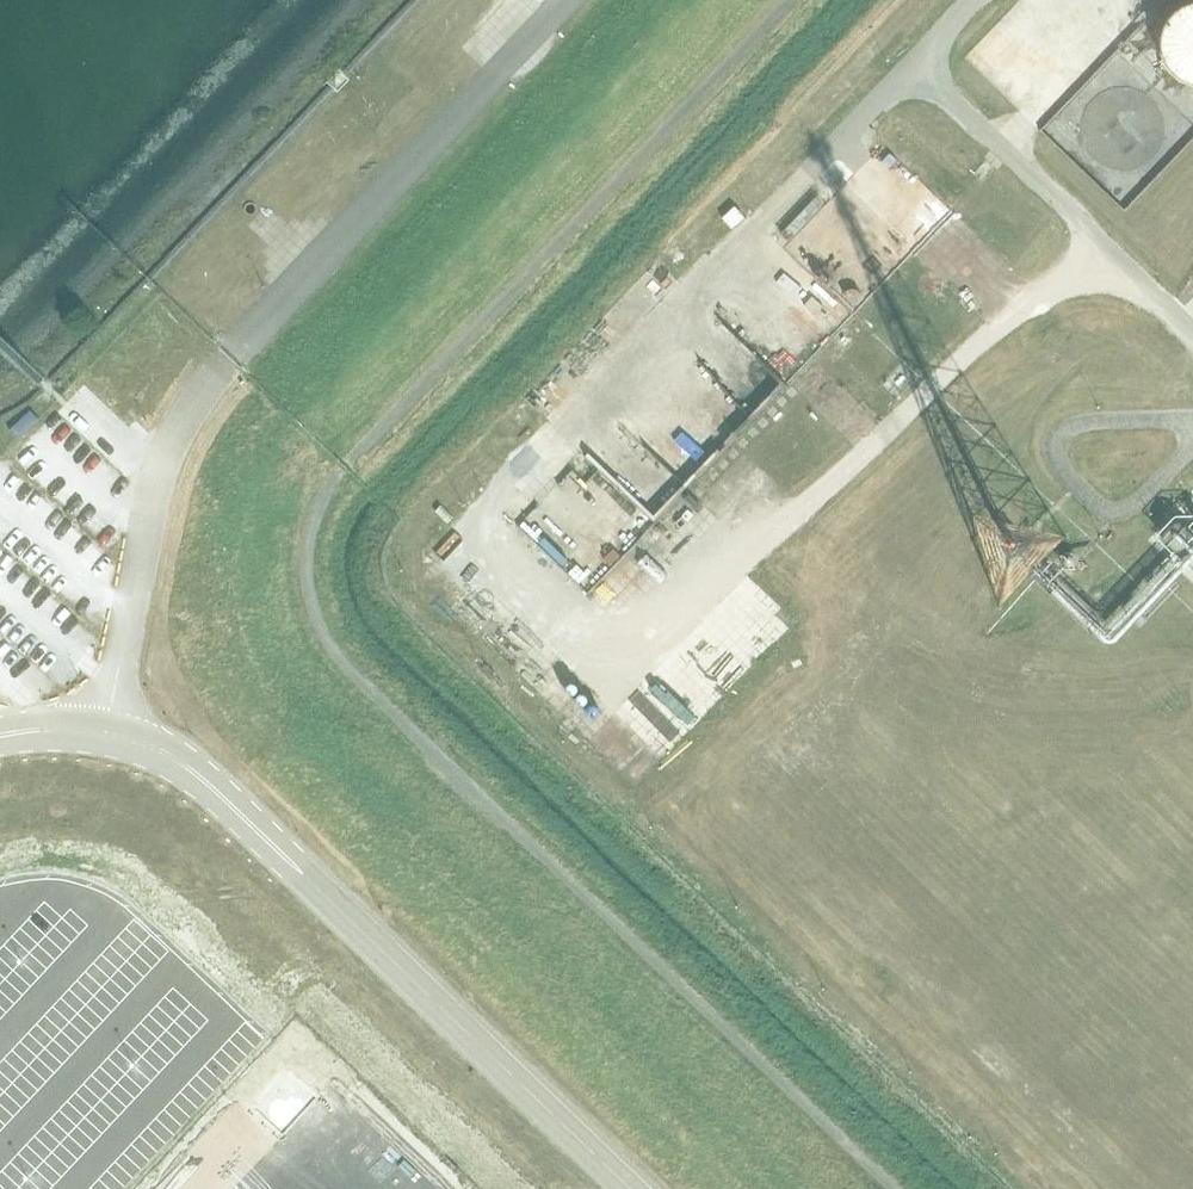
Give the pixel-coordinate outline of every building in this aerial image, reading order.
[(1191,28),(1186,33),(1184,38),(1182,43),(1181,51),(1181,58),(1182,63),(1185,69),(1189,74),(1192,78),(1192,26),(1191,28)] [(979,54),(992,34),(981,27),(968,47),(979,54)] [(992,68),(1004,80),(1021,64),(1009,51),(992,68)] [(548,521),(539,530),(563,552),(571,543),(548,521)]
